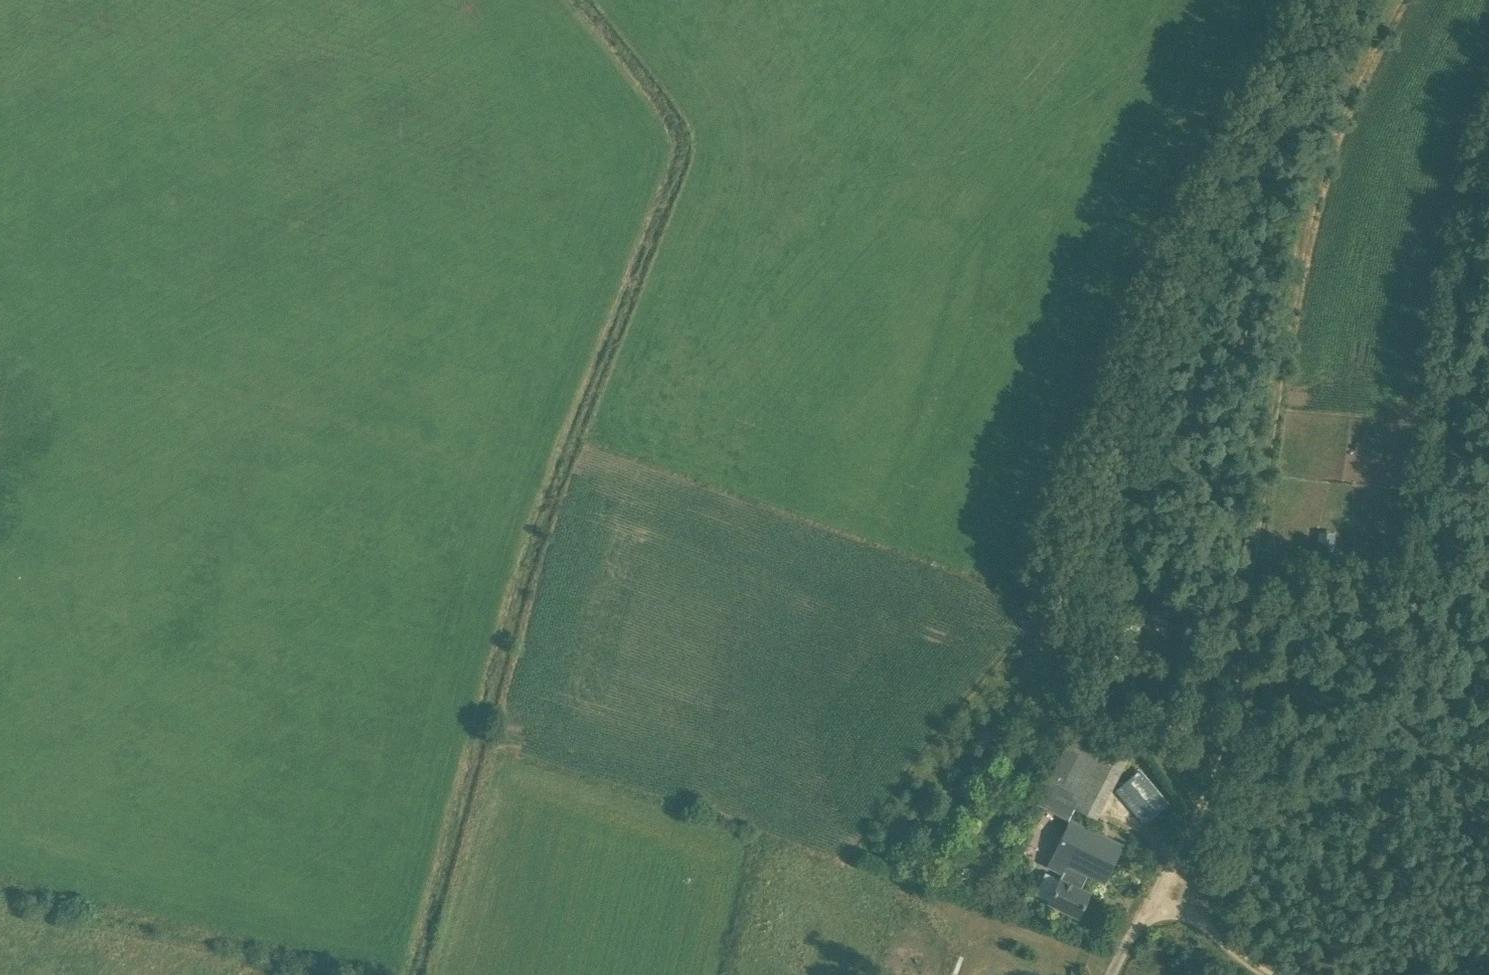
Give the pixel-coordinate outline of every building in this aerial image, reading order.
[(1037,801),(1068,817),(1074,806),(1086,812),(1116,752),(1071,730),(1037,801)] [(1142,769),(1117,790),(1145,824),(1170,804),(1142,769)] [(1104,881),(1123,844),(1071,818),(1050,860),(1061,865),(1059,868),(1063,870),(1048,900),(1078,915),(1090,892),(1081,887),(1088,873),(1104,881)]
